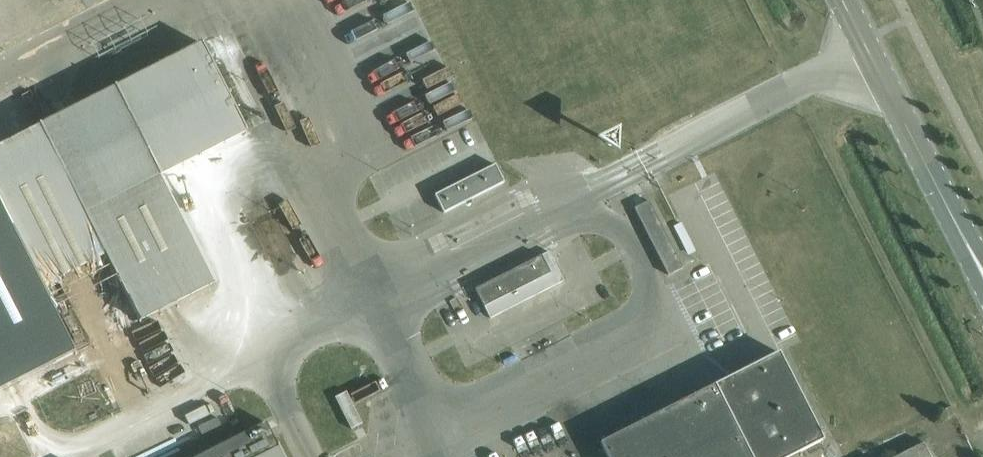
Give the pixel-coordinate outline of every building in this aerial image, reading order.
[(213,282),(159,176),(246,132),(201,43),(0,145),(0,390),(213,282)] [(442,212),(503,181),(494,165),(434,195),(442,212)] [(668,275),(682,268),(648,201),(634,208),(668,275)] [(490,318),(563,280),(548,251),(541,255),(475,289),(490,318)] [(823,440),(778,352),(600,443),(607,456),(789,456),(823,440)] [(350,429),(362,423),(346,391),(334,397),(350,429)] [(946,420),(955,415),(950,406),(941,411),(946,420)] [(265,422),(196,456),(283,456),(265,422)] [(923,442),(894,456),(930,456),(923,442)]
